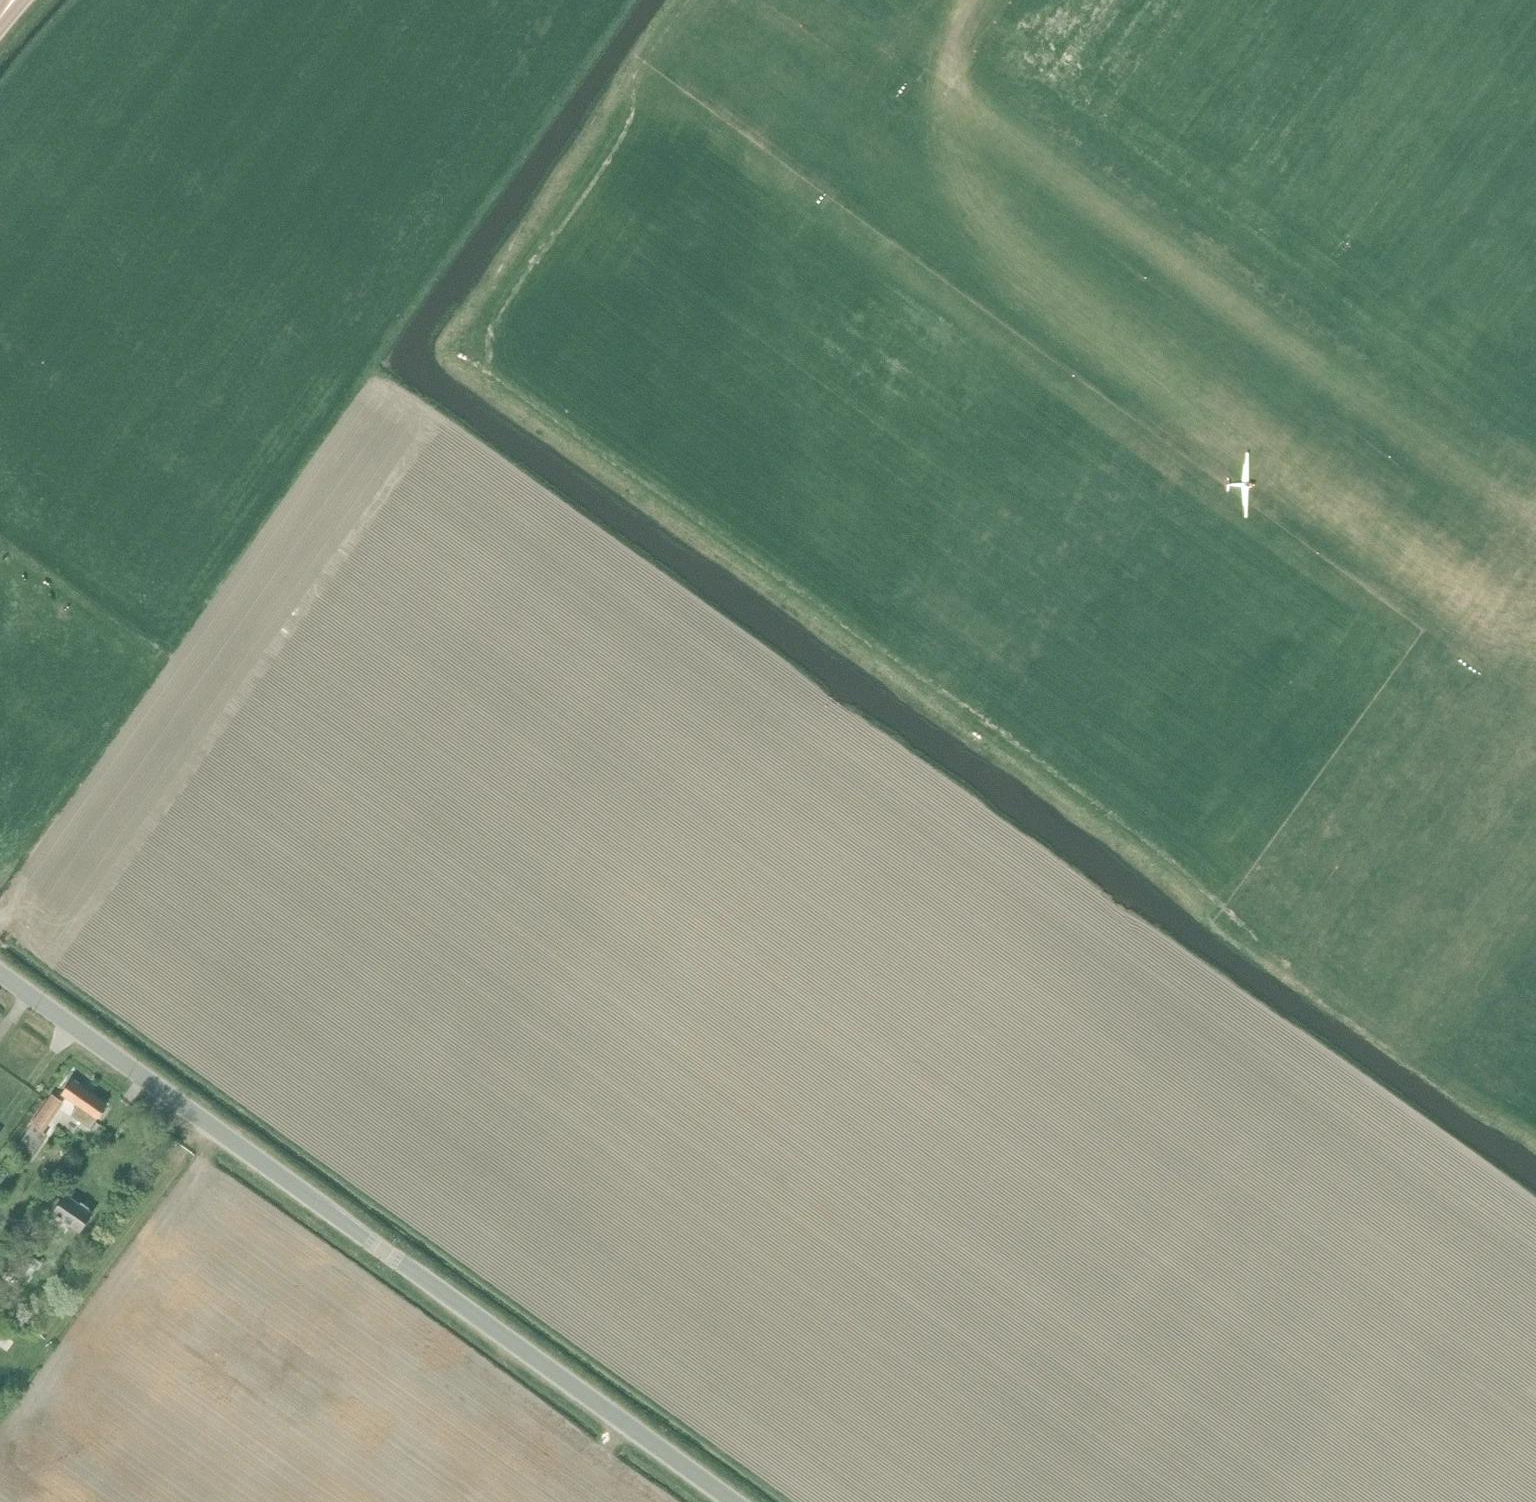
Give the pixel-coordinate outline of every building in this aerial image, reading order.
[(73,1081),(62,1096),(78,1107),(71,1116),(89,1129),(106,1105),(73,1081)] [(41,1112),(15,1150),(30,1160),(47,1135),(42,1131),(51,1118),(41,1112)] [(66,1195),(52,1214),(78,1233),(91,1214),(66,1195)] [(23,1252),(14,1265),(30,1276),(39,1263),(23,1252)]
